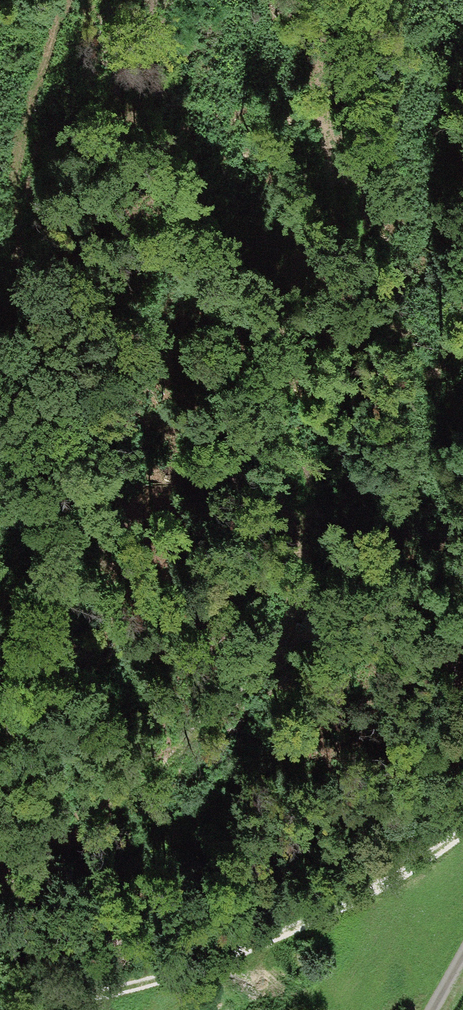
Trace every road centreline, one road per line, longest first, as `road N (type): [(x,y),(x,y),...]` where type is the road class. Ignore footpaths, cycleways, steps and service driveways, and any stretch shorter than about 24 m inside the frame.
road 1 (track): [(0,885),(157,771),(296,622),(299,546),(278,438),(278,391),(290,335),(336,222),(343,176),(318,112),(315,64)]
road 2 (track): [(14,1009),(333,912),(443,848),(462,826)]
road 3 (track): [(64,0),(21,136),(21,311)]
road 4 (track): [(378,889),(462,764)]

